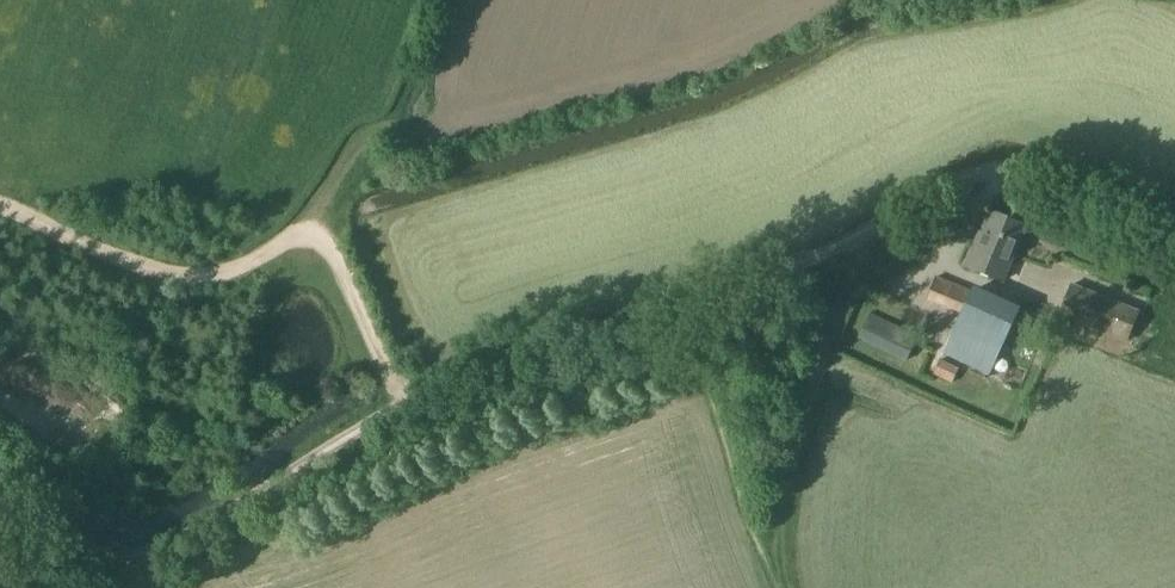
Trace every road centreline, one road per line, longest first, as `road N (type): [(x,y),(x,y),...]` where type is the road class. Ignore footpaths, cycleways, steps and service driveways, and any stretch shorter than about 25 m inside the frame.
road 1 (track): [(1174,228),(1020,168),(962,171),(879,224),(783,270),(450,384),(153,548),(0,574)]
road 2 (track): [(406,405),(326,237),(301,234),(208,279),(172,278),(0,204)]

